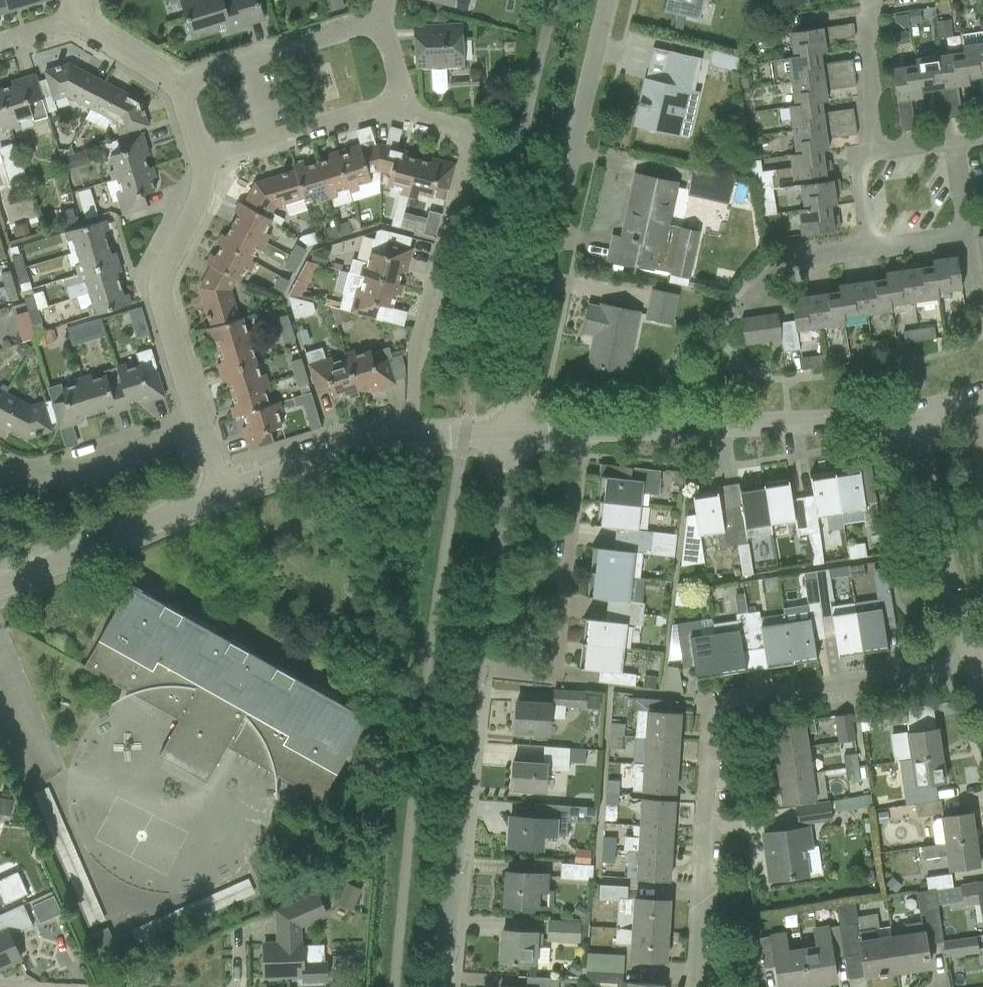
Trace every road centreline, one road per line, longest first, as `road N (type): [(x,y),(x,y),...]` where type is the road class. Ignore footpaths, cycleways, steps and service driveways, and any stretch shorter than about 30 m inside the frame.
road 1 (residential): [(692,986),(708,717),(718,703),(973,663)]
road 2 (residential): [(512,434),(607,0)]
road 3 (residential): [(412,439),(412,348),(469,137),(400,111)]
road 4 (unclassified): [(579,431),(912,412)]
road 5 (residential): [(473,665),(552,680),(579,431)]
road 6 (residential): [(441,986),(473,665)]
road 7 (residential): [(200,428),(160,280),(195,206),(201,159)]
road 8 (residential): [(0,587),(220,493)]
road 9 (residential): [(473,665),(512,434)]
road 10 (residential): [(965,639),(912,412)]
road 11 (residential): [(178,86),(379,21)]
road 12 (residential): [(200,428),(46,477),(0,470)]
road 13 (residential): [(201,159),(359,111),(400,111)]
road 14 (residential): [(220,493),(298,463),(412,439)]
road 15 (residential): [(903,0),(866,5),(862,23),(873,152)]
road 16 (residential): [(958,191),(965,233),(867,247)]

